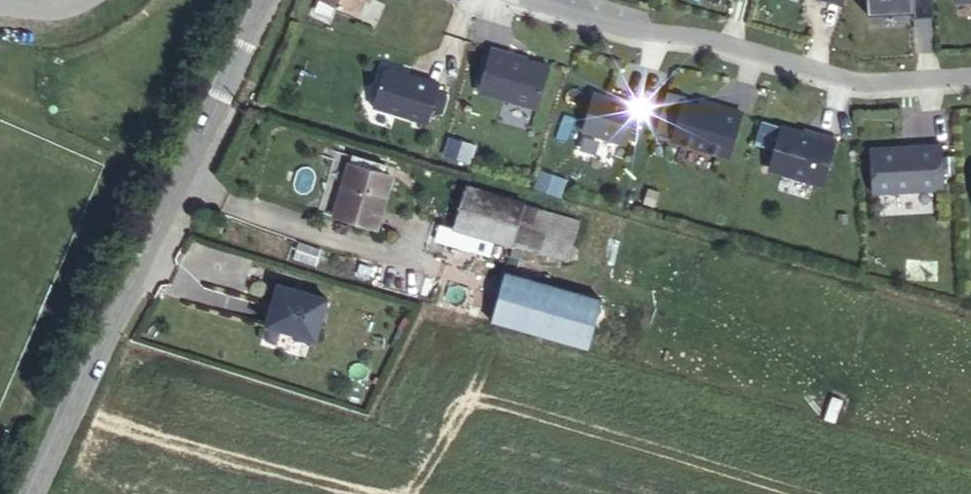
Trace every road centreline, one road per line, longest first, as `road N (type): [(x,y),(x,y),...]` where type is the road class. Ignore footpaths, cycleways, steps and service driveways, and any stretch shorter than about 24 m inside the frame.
road 1 (tertiary): [(29,493),(262,0)]
road 2 (residential): [(520,0),(637,35),(700,38),(864,84),(970,80)]

